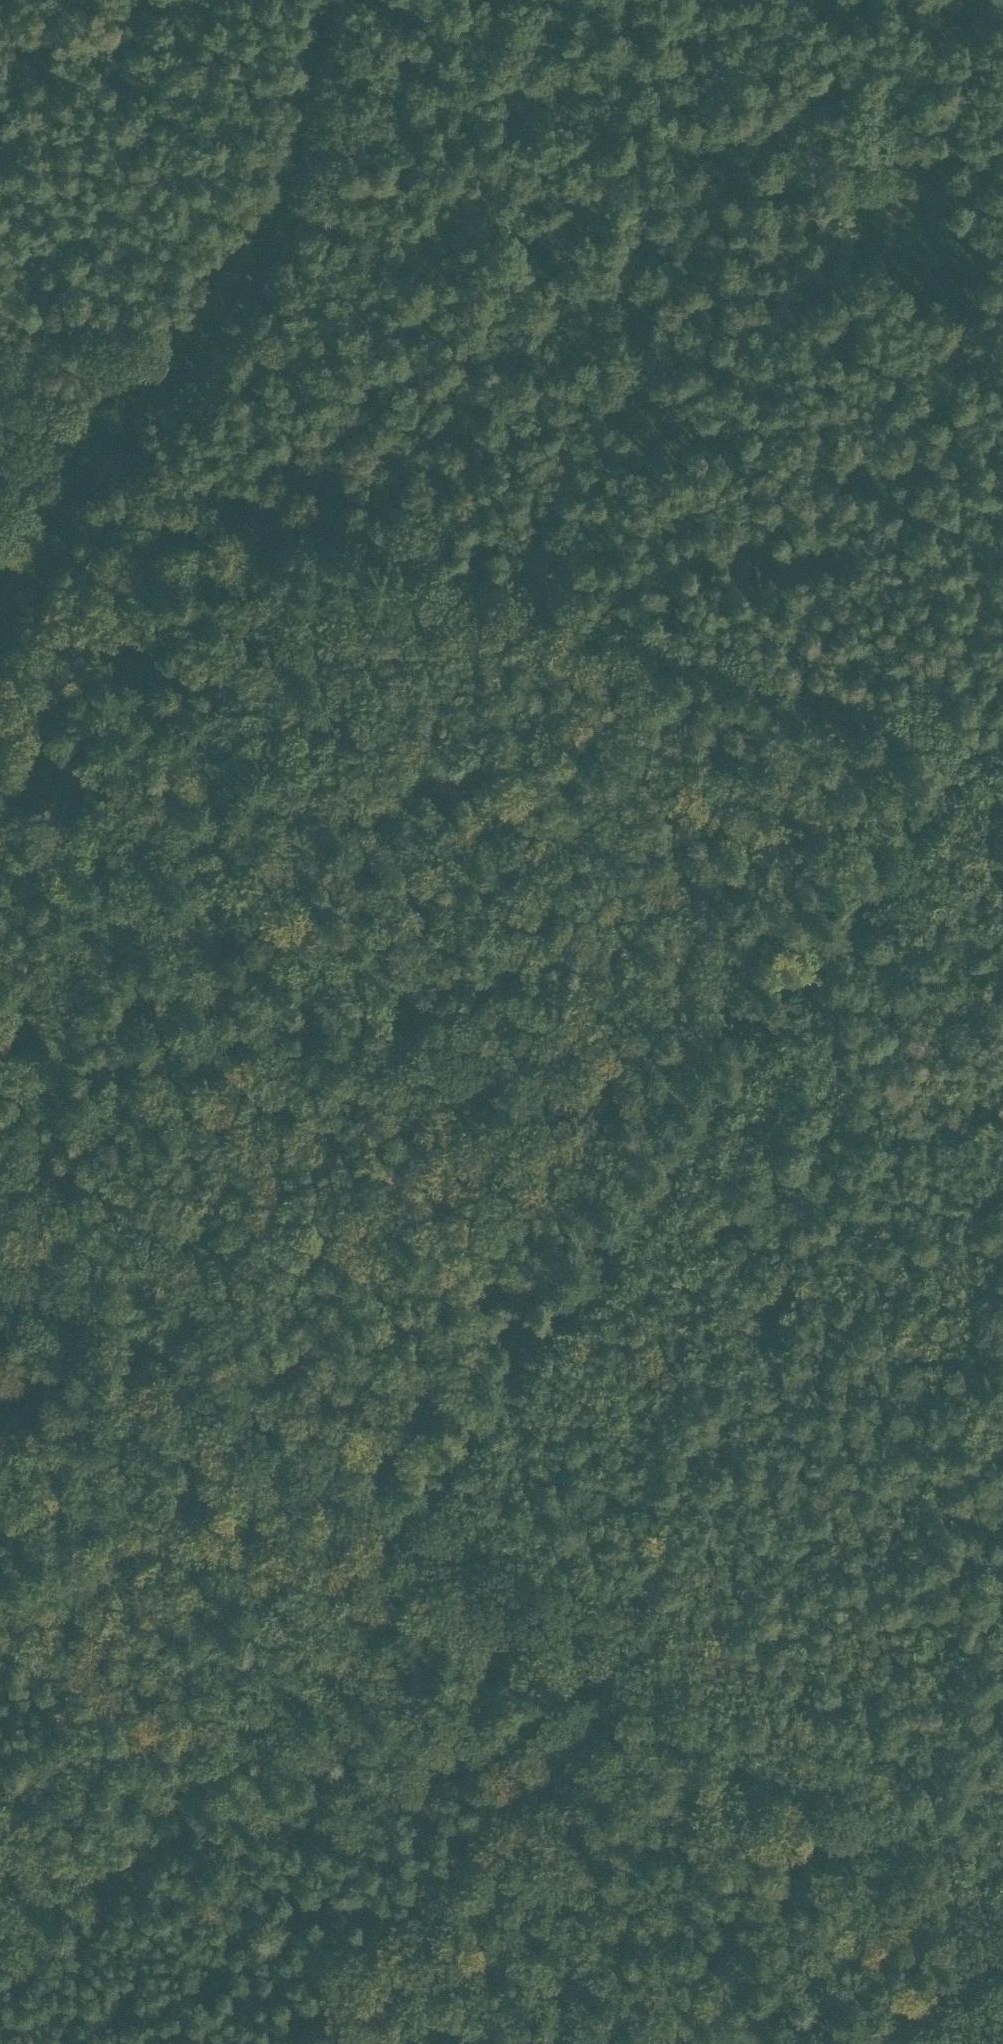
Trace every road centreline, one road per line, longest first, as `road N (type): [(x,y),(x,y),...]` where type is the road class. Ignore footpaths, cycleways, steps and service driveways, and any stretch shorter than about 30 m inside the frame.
road 1 (track): [(1002,1953),(0,1230)]
road 2 (track): [(409,1525),(832,935),(976,752)]
road 3 (track): [(976,752),(120,460)]
road 4 (track): [(0,613),(276,254),(351,0)]
road 5 (track): [(276,254),(466,0)]
road 6 (track): [(996,1948),(867,2043)]

